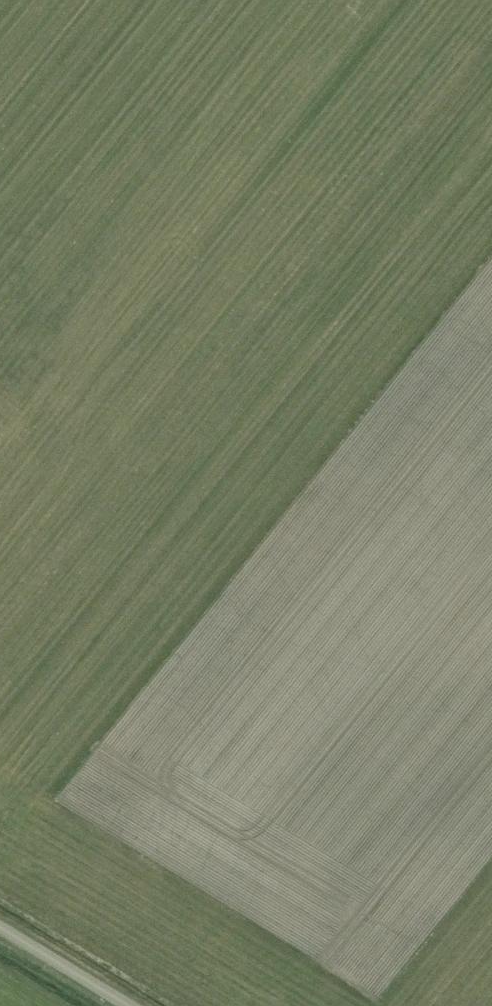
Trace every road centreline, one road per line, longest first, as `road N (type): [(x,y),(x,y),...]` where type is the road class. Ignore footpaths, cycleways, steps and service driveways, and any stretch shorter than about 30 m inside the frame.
road 1 (unclassified): [(132,1005),(0,926)]

